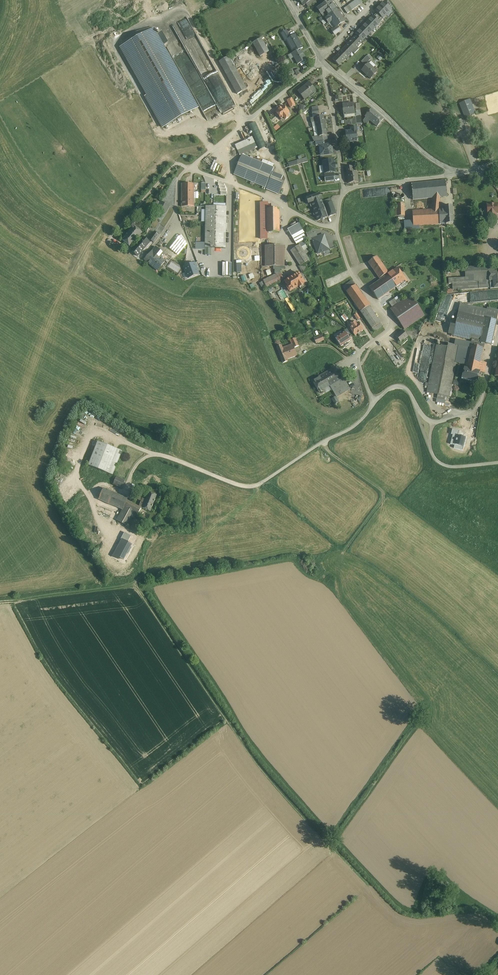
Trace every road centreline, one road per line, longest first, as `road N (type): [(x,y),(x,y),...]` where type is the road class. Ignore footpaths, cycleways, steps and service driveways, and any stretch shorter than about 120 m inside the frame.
road 1 (unclassified): [(337,227),(351,273),(389,323),(359,357),(373,404)]
road 2 (unclassified): [(324,64),(426,154),(458,173)]
road 3 (unclassified): [(322,62),(190,168)]
road 4 (unclassified): [(190,168),(337,227)]
road 5 (unclassified): [(266,481),(358,424),(373,404)]
road 6 (track): [(132,584),(0,601)]
road 7 (unclassified): [(324,64),(343,193)]

